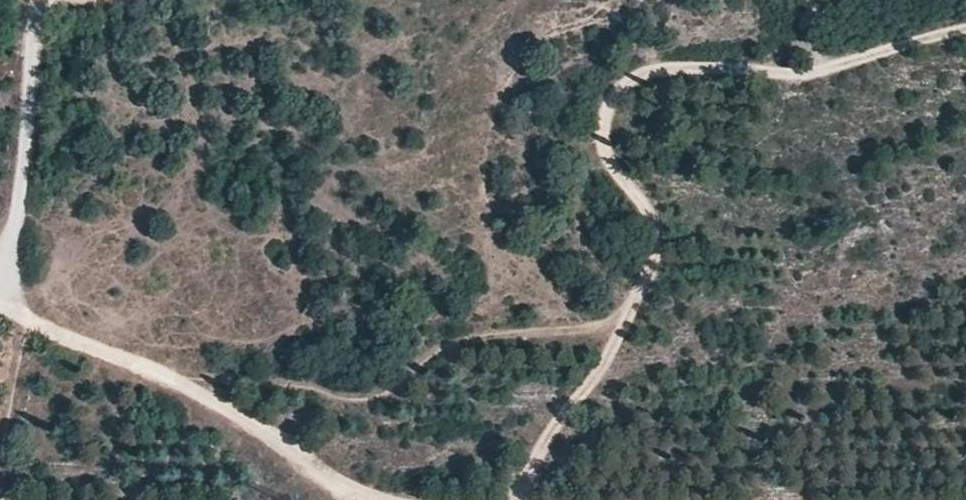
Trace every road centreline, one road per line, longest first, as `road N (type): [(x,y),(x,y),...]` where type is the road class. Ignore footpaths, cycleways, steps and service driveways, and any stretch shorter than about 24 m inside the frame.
road 1 (track): [(516,499),(536,452),(623,328),(661,245),(647,206),(609,168),(604,103),(645,72),(683,63),(809,77),(965,29)]
road 2 (unclassified): [(359,499),(174,379),(0,307)]
road 3 (track): [(0,295),(21,195),(36,0)]

